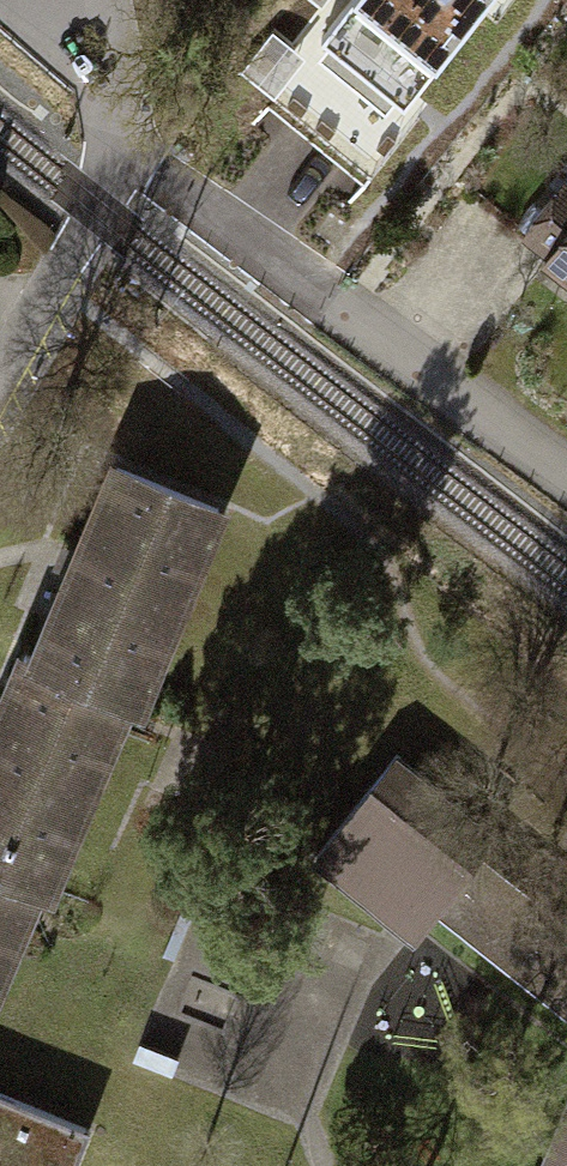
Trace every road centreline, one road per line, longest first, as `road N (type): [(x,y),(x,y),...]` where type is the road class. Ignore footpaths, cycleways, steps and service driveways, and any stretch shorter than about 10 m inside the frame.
road 1 (residential): [(308,285),(566,476)]
road 2 (residential): [(0,387),(95,209),(110,130)]
road 3 (residential): [(110,130),(278,261)]

